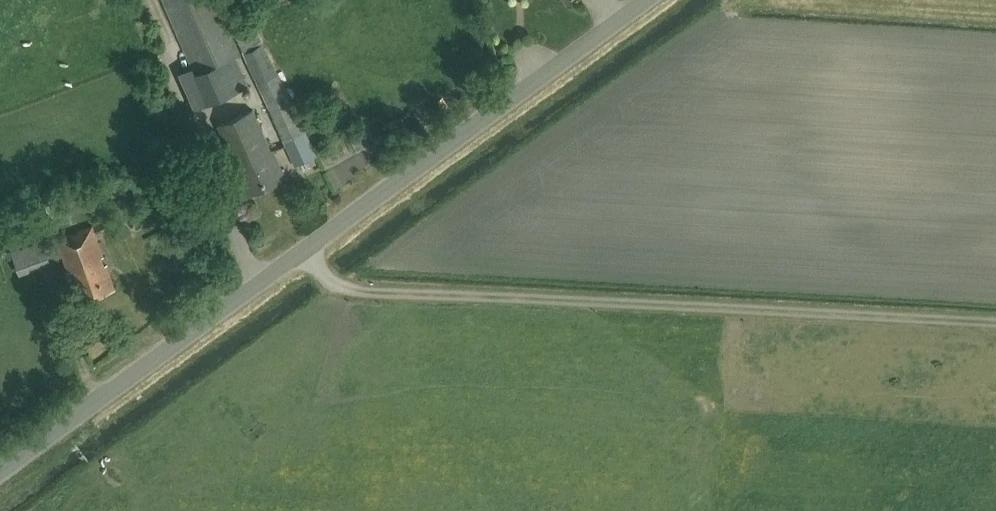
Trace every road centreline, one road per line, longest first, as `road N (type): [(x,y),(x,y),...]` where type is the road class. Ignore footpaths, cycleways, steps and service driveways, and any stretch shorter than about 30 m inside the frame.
road 1 (unclassified): [(0,471),(643,0)]
road 2 (track): [(303,249),(348,288),(389,293),(995,323)]

